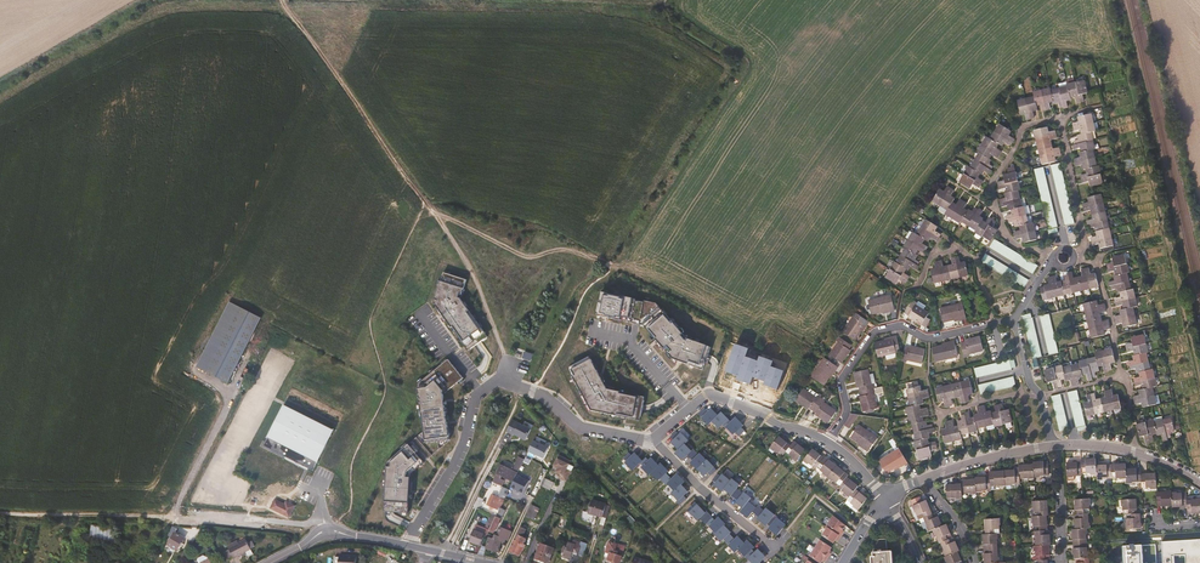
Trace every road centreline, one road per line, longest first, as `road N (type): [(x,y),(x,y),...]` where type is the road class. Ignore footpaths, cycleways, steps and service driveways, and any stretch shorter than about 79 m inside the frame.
road 1 (residential): [(827,442),(707,394),(644,439),(577,425),(547,399),(497,380),(476,398),(454,463),(407,546)]
road 2 (track): [(282,0),(454,243),(509,366)]
road 3 (residential): [(1015,320),(929,340),(902,326),(878,332),(843,377),(846,412),(827,442)]
road 4 (track): [(267,521),(0,513)]
road 5 (residential): [(886,501),(939,472),(1053,446)]
road 6 (track): [(197,375),(226,388),(229,403),(171,518)]
road 7 (residential): [(1053,446),(1134,451),(1199,482)]
road 8 (residential): [(1053,446),(1015,320)]

